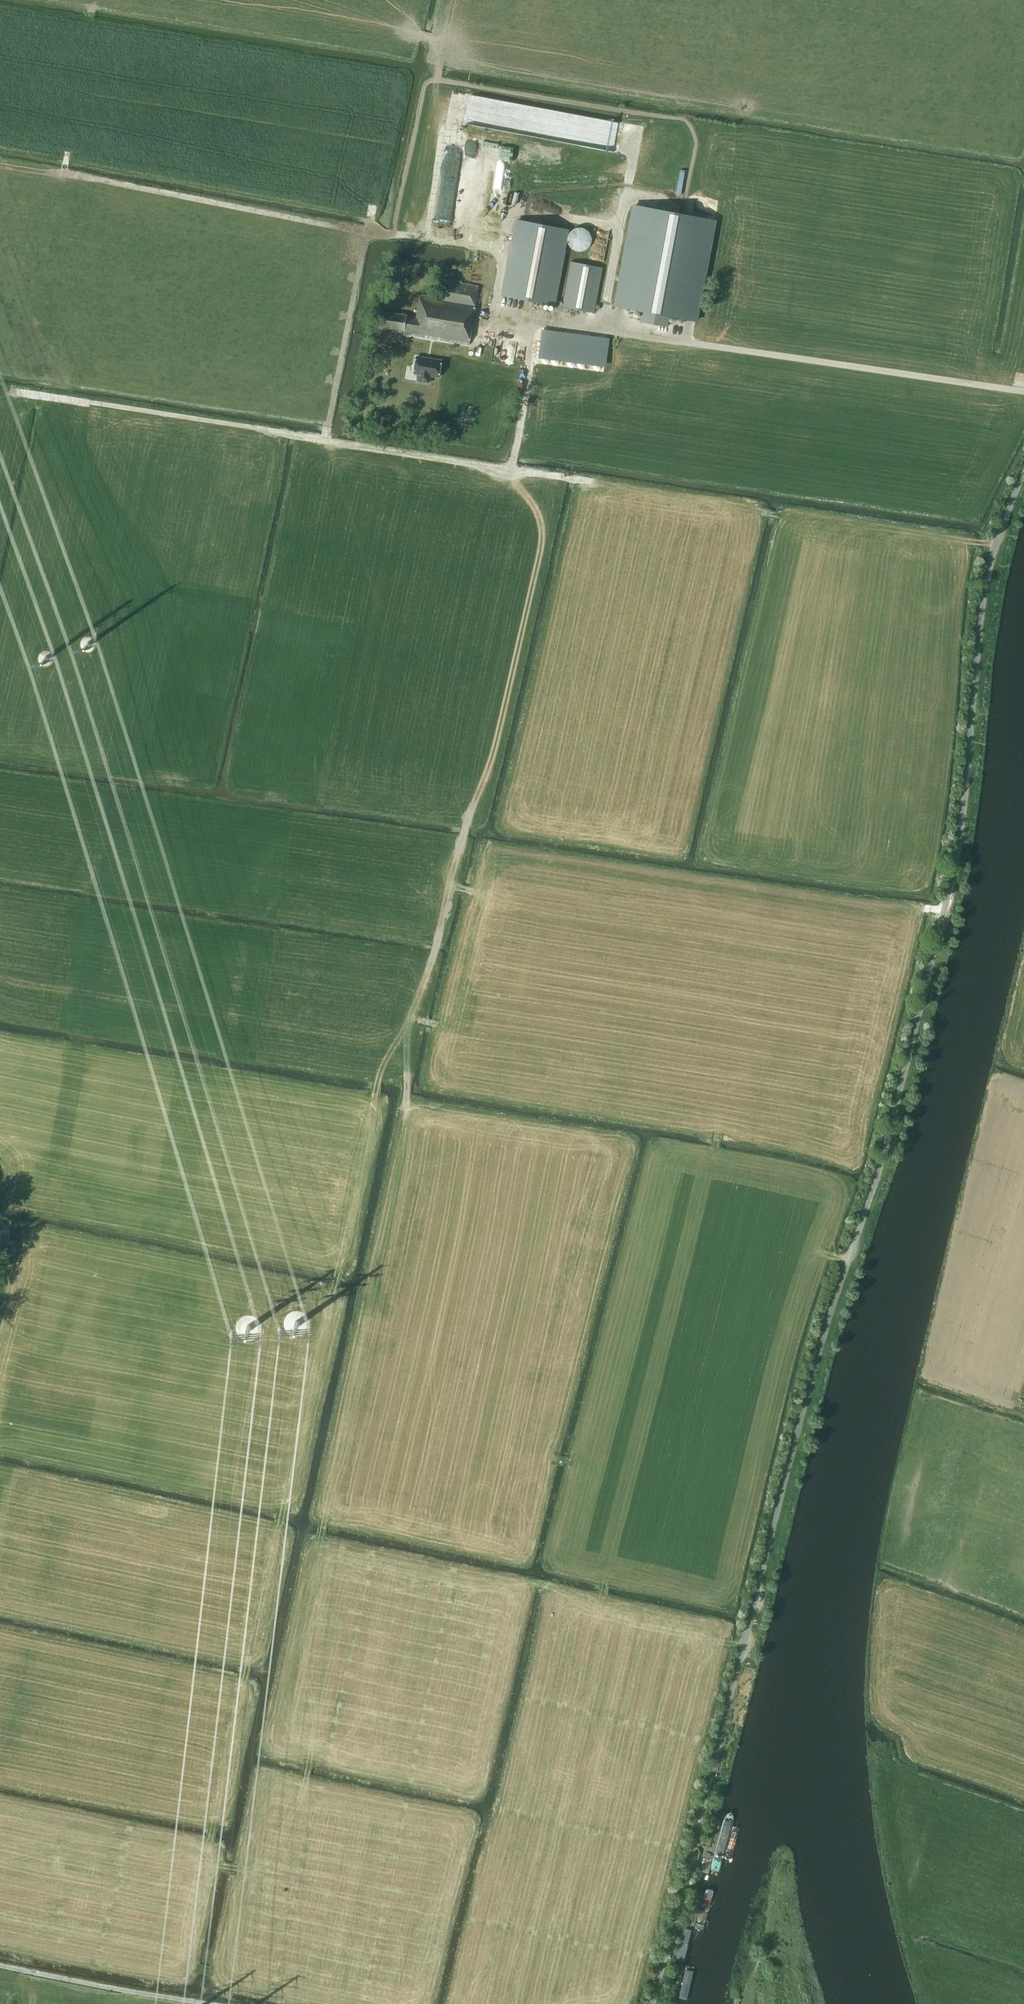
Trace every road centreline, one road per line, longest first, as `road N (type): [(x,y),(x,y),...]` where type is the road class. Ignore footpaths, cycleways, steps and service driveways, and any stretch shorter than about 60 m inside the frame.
road 1 (unclassified): [(652,2003),(812,1367),(884,1153),(931,962),(963,811),(979,615),(1023,471)]

